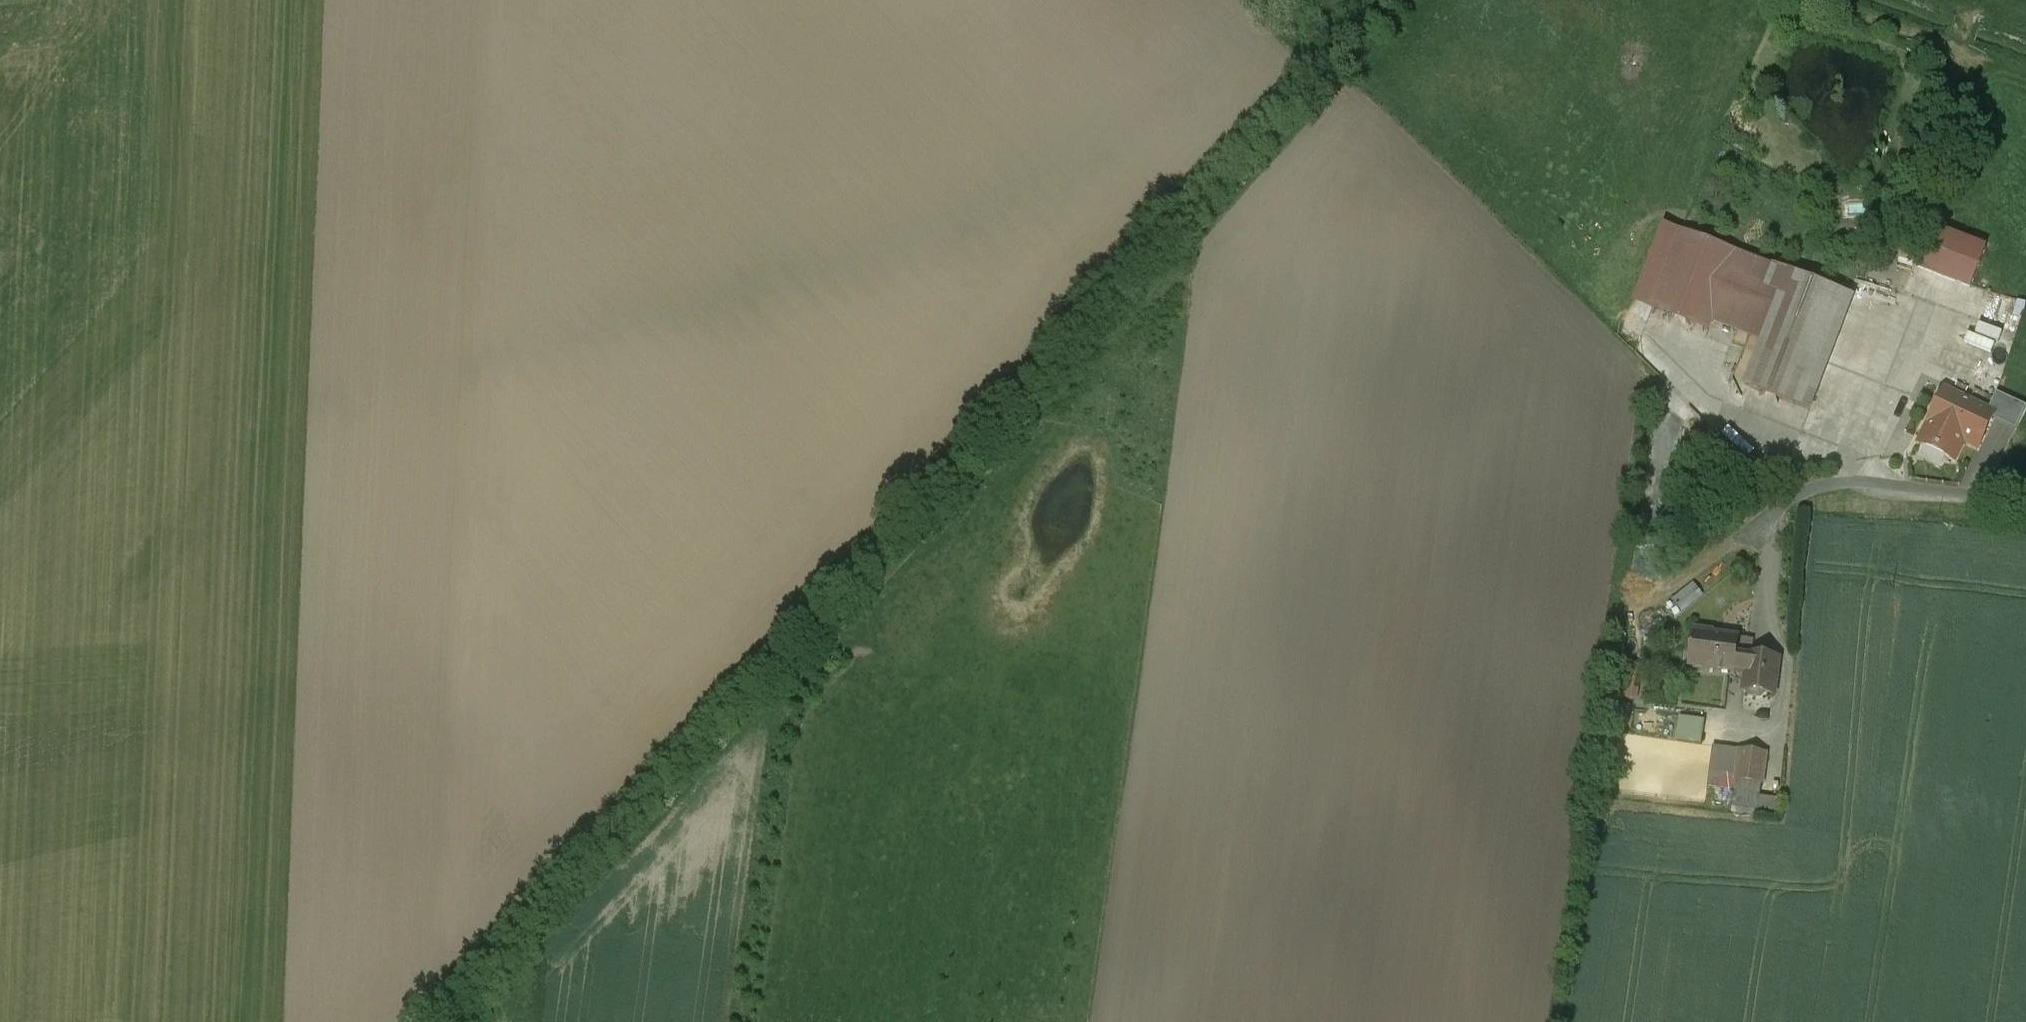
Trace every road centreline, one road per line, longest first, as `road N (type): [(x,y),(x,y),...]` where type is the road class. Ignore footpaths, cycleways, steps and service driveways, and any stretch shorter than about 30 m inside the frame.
road 1 (unclassified): [(2025,504),(1854,482),(1807,492),(1665,594)]

